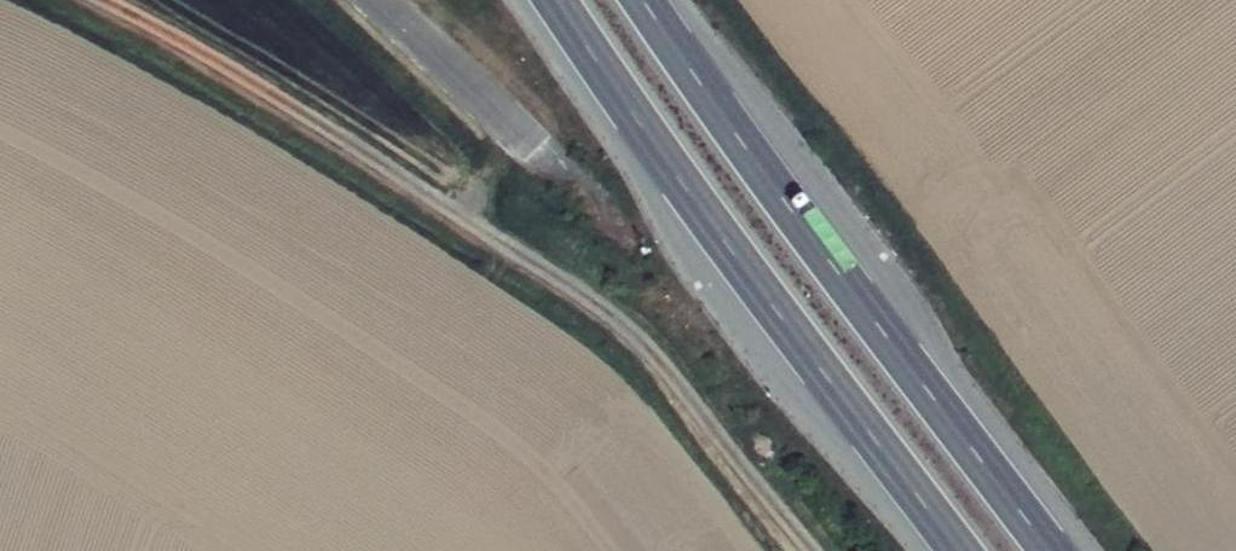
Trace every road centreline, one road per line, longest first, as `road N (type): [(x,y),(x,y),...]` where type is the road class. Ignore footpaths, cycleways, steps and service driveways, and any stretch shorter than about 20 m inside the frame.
road 1 (track): [(806,550),(627,331),(169,37),(90,0)]
road 2 (trunk): [(1048,550),(641,0)]
road 3 (trunk): [(558,0),(685,187),(961,550)]

